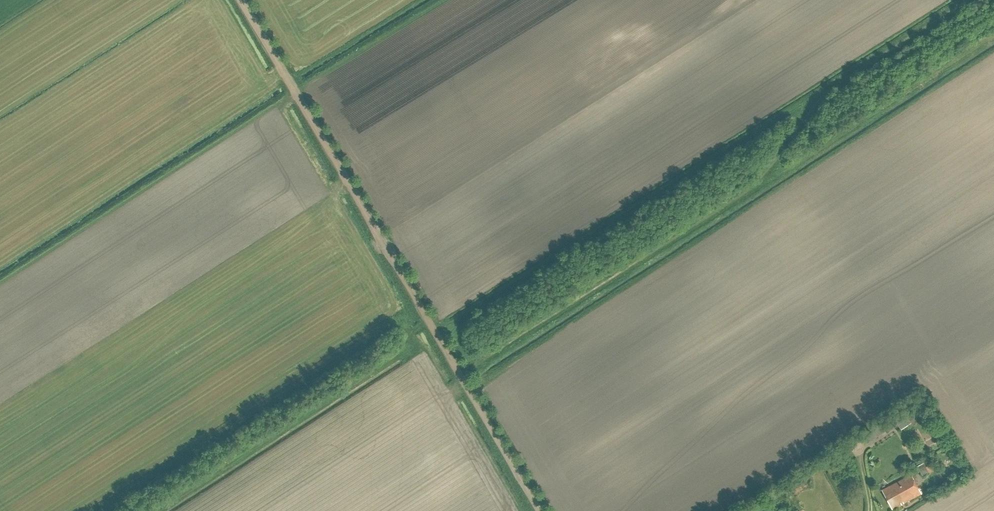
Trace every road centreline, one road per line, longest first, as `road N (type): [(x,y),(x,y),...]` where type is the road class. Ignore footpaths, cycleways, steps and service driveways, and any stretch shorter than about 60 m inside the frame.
road 1 (track): [(241,0),(460,373)]
road 2 (track): [(460,373),(540,510)]

